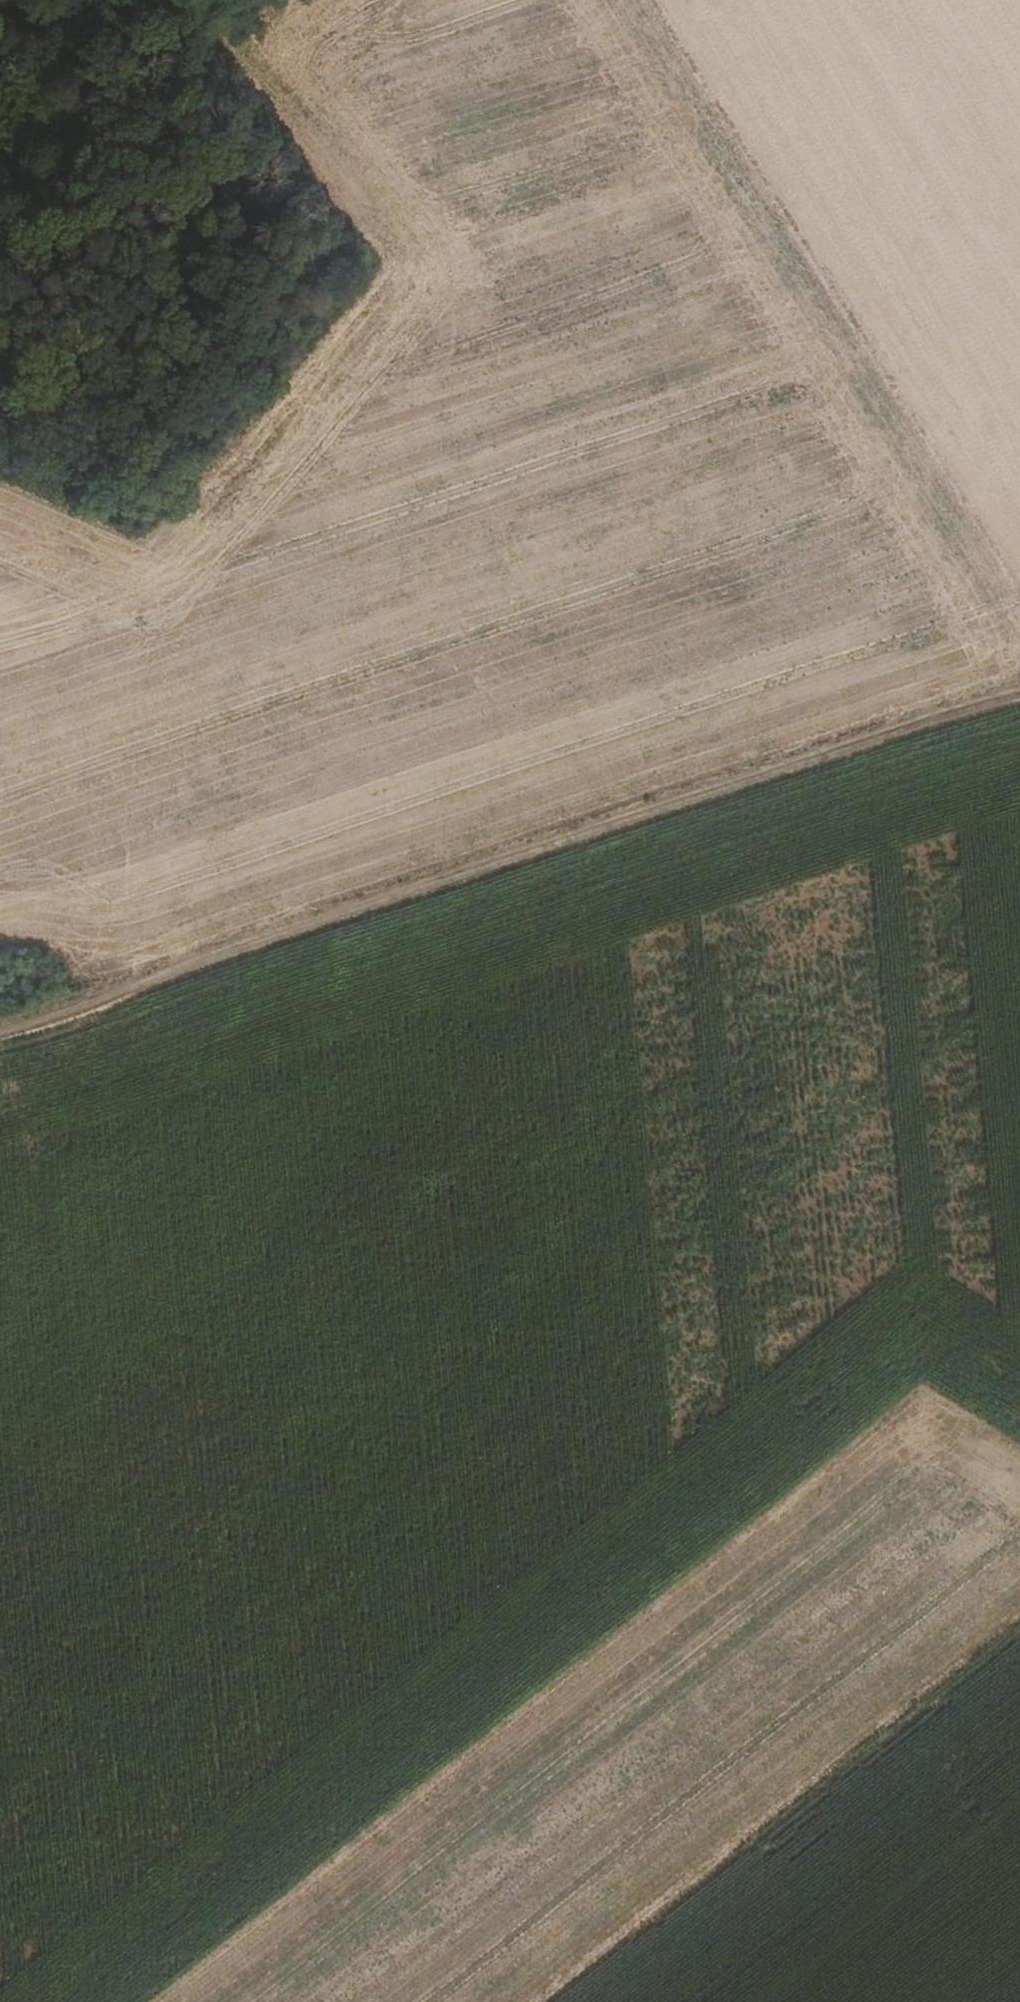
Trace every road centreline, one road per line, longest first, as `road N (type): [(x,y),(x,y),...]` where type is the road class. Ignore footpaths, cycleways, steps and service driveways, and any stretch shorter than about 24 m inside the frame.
road 1 (track): [(0,1025),(1019,697)]

